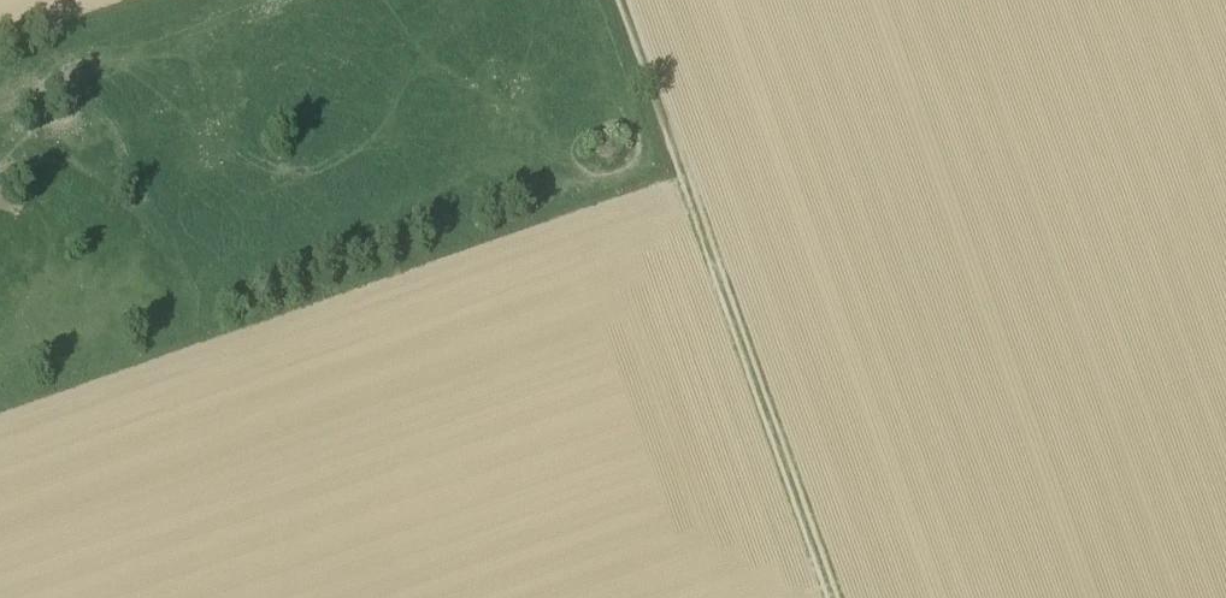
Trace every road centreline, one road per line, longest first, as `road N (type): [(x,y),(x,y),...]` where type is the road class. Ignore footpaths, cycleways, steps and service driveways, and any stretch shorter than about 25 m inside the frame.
road 1 (track): [(614,0),(830,597)]

